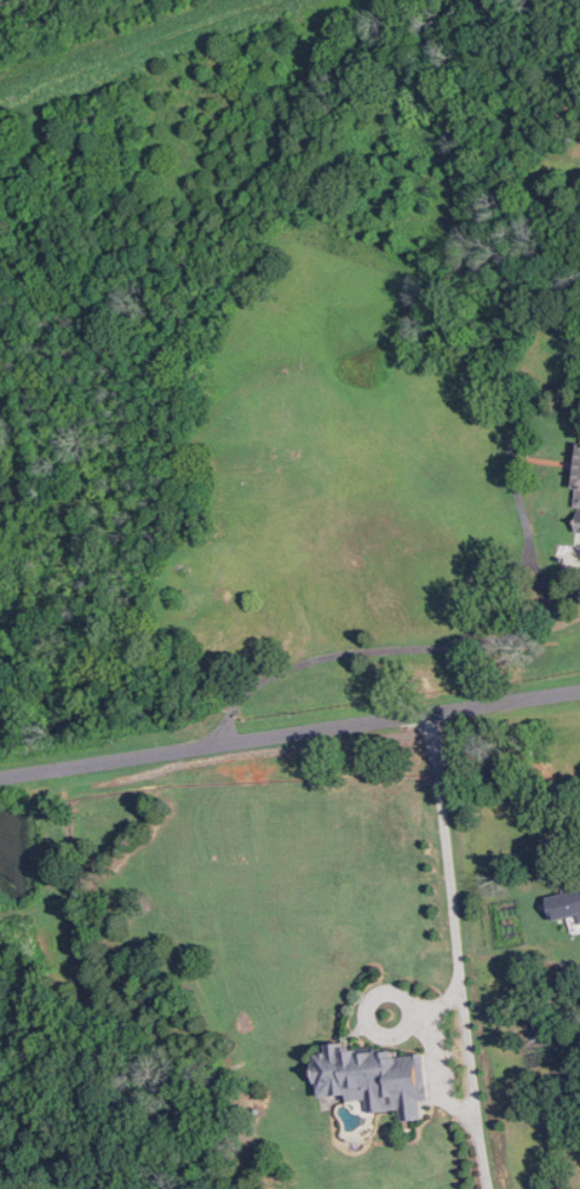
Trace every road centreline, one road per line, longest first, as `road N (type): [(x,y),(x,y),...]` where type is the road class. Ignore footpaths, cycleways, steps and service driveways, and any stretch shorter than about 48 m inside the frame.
road 1 (residential): [(0,776),(579,688)]

